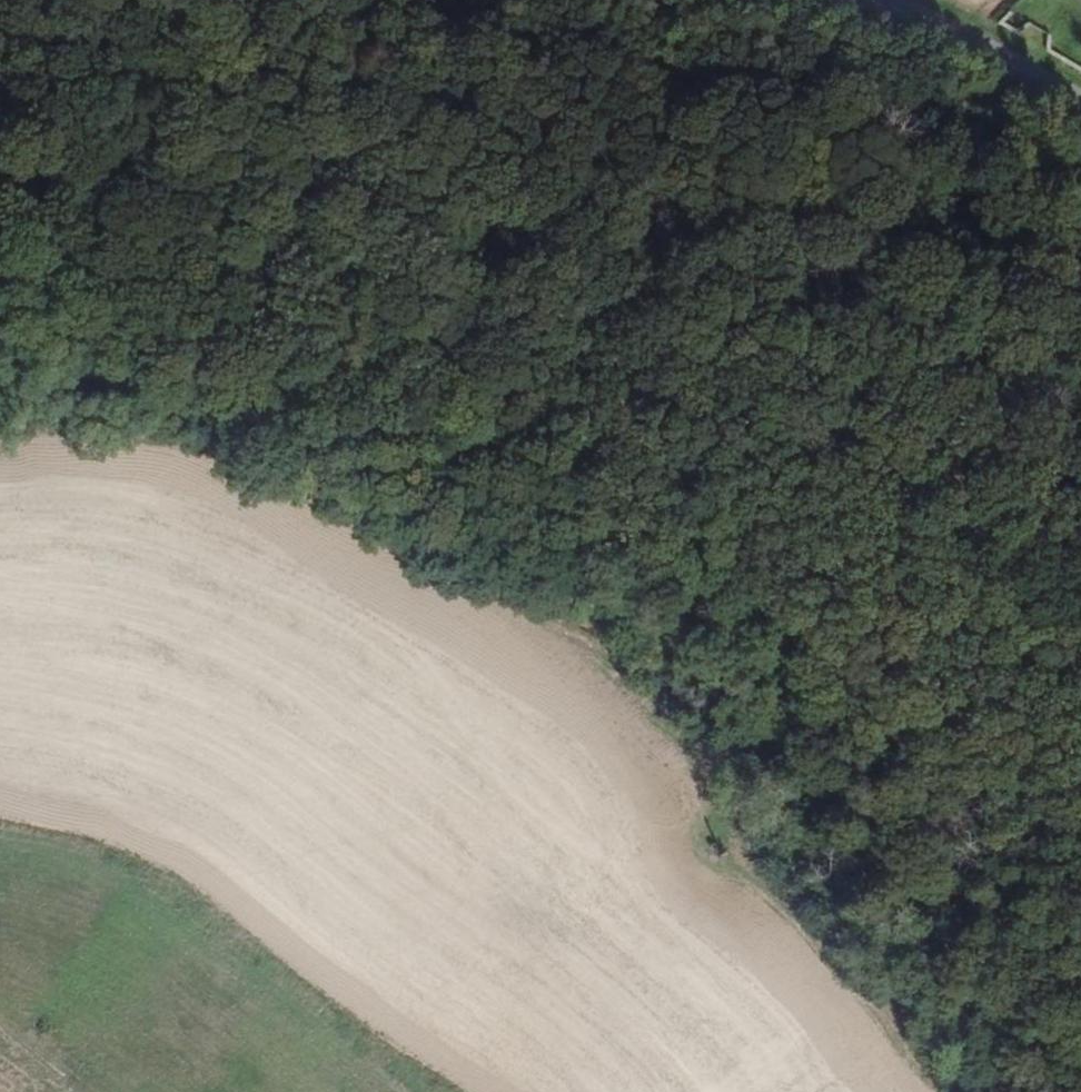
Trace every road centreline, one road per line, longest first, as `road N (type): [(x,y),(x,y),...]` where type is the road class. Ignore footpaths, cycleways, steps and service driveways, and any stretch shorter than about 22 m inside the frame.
road 1 (unclassified): [(1080,100),(871,0)]

